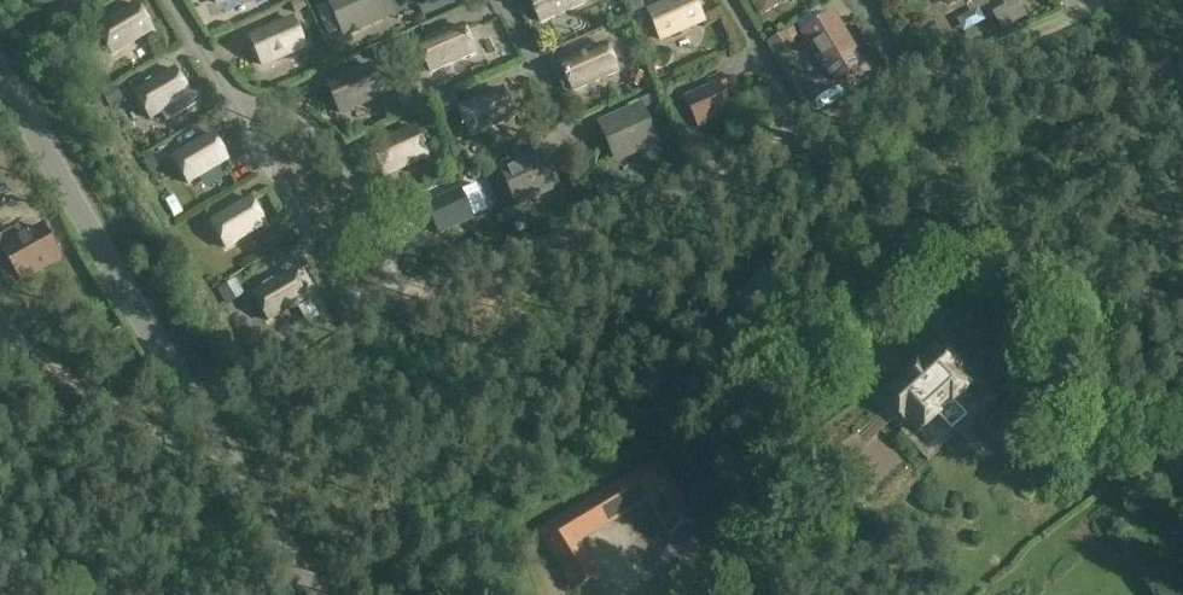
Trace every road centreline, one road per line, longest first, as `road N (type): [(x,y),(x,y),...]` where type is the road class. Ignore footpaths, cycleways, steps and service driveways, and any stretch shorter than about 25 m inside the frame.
road 1 (unclassified): [(318,594),(0,73)]
road 2 (track): [(248,479),(6,337)]

